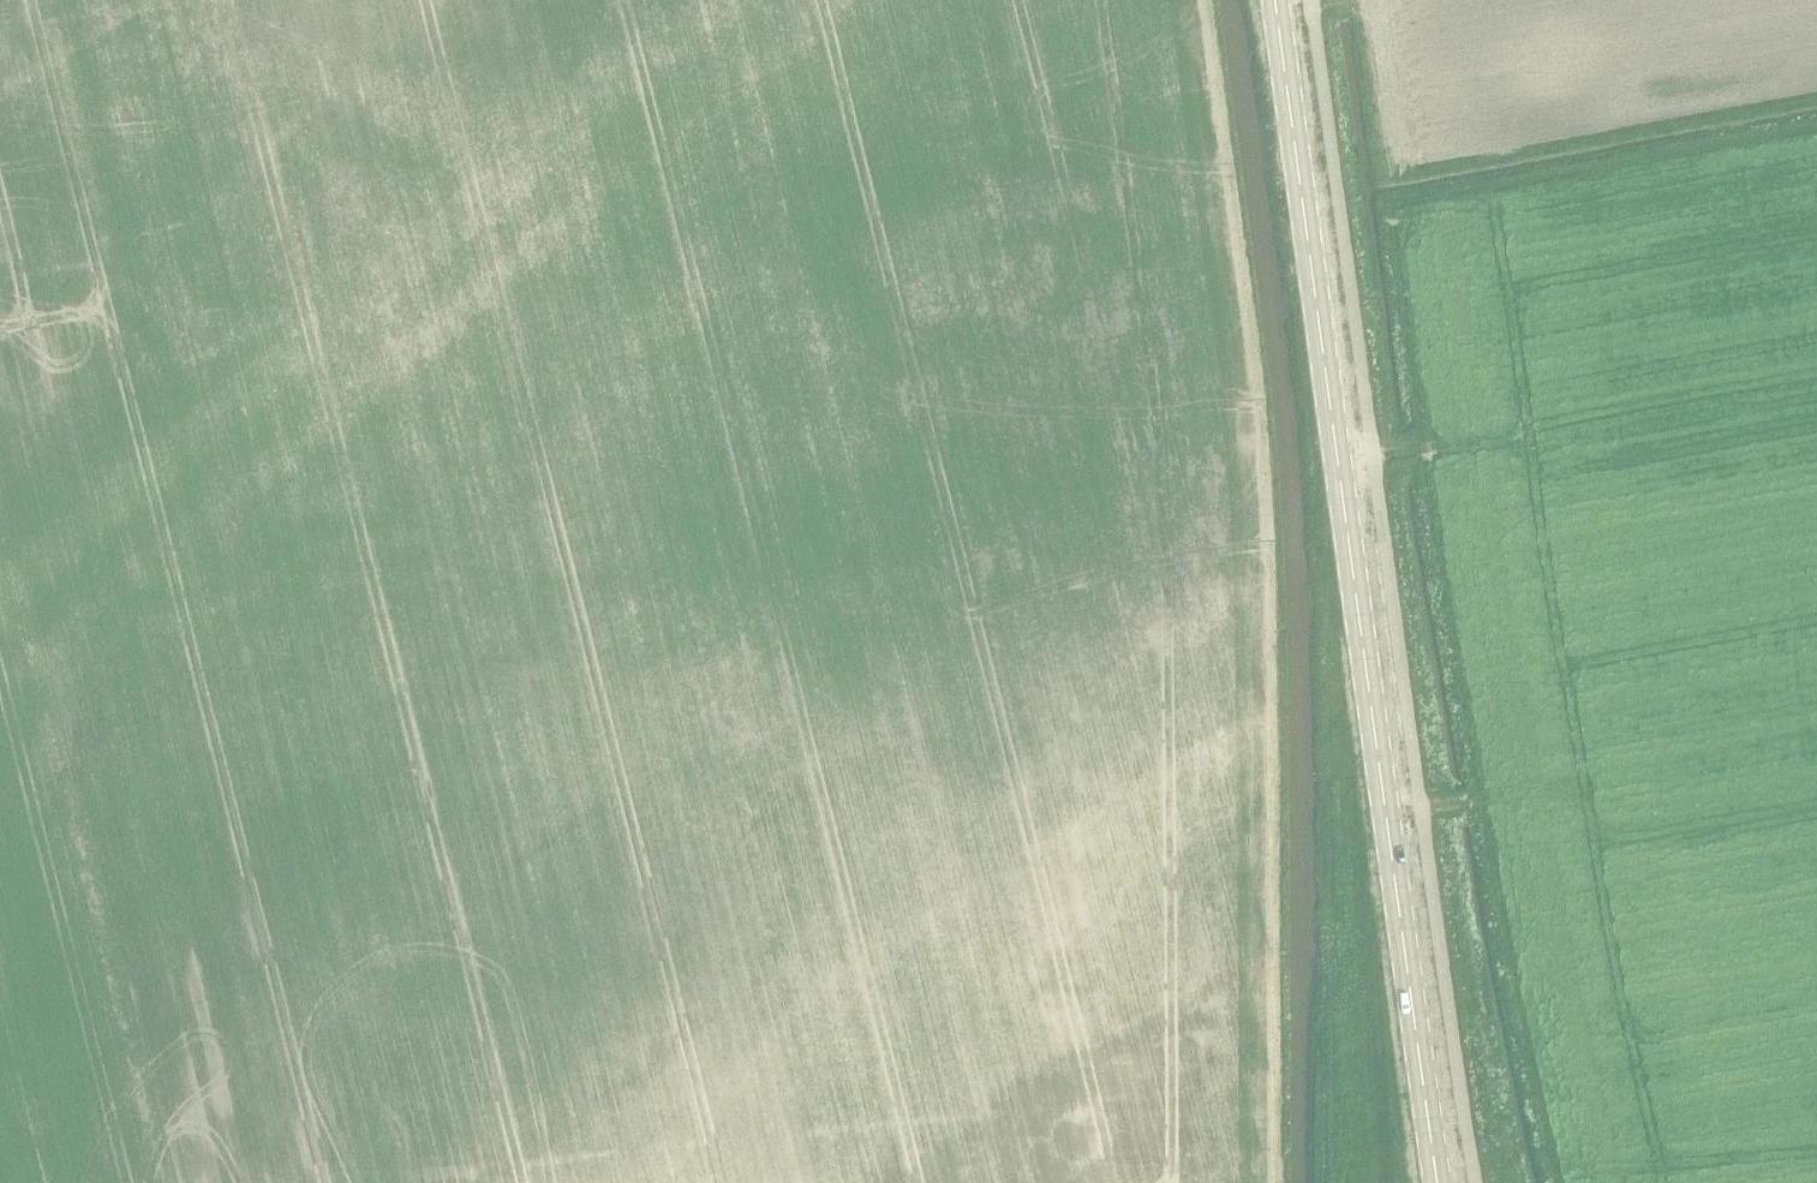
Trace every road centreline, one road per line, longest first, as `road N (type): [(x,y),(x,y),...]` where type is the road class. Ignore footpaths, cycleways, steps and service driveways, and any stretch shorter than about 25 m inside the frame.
road 1 (secondary): [(1441,1182),(1416,953),(1282,0)]

